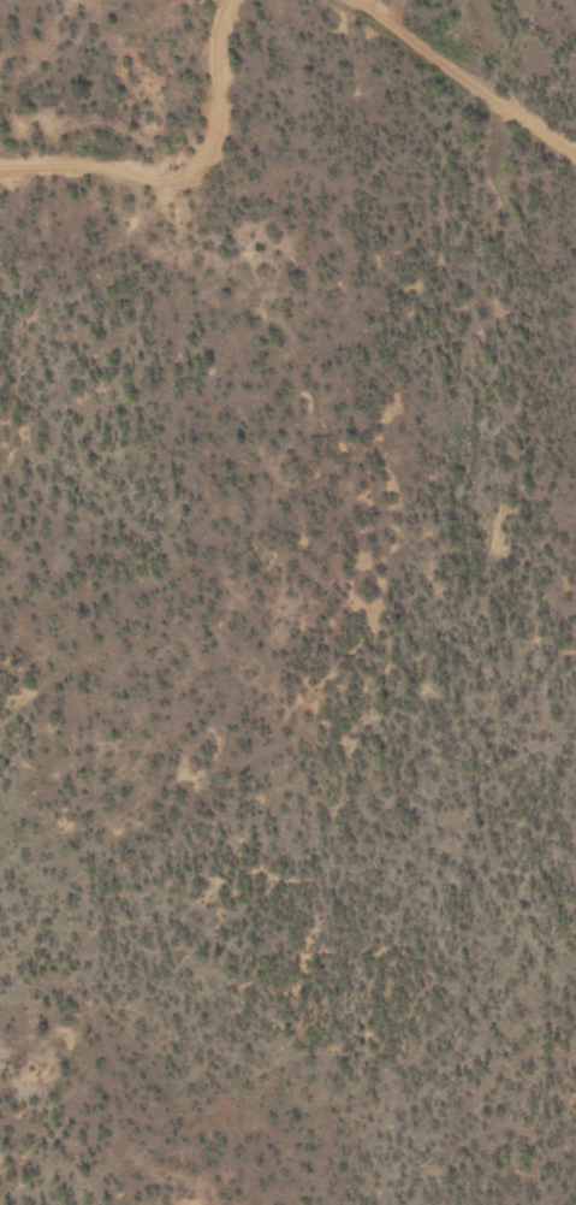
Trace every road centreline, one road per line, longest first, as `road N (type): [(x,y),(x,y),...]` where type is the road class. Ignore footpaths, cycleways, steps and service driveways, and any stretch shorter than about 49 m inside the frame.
road 1 (residential): [(224,0),(216,116),(201,167),(158,181),(83,159),(0,171)]
road 2 (residential): [(575,148),(350,0)]

